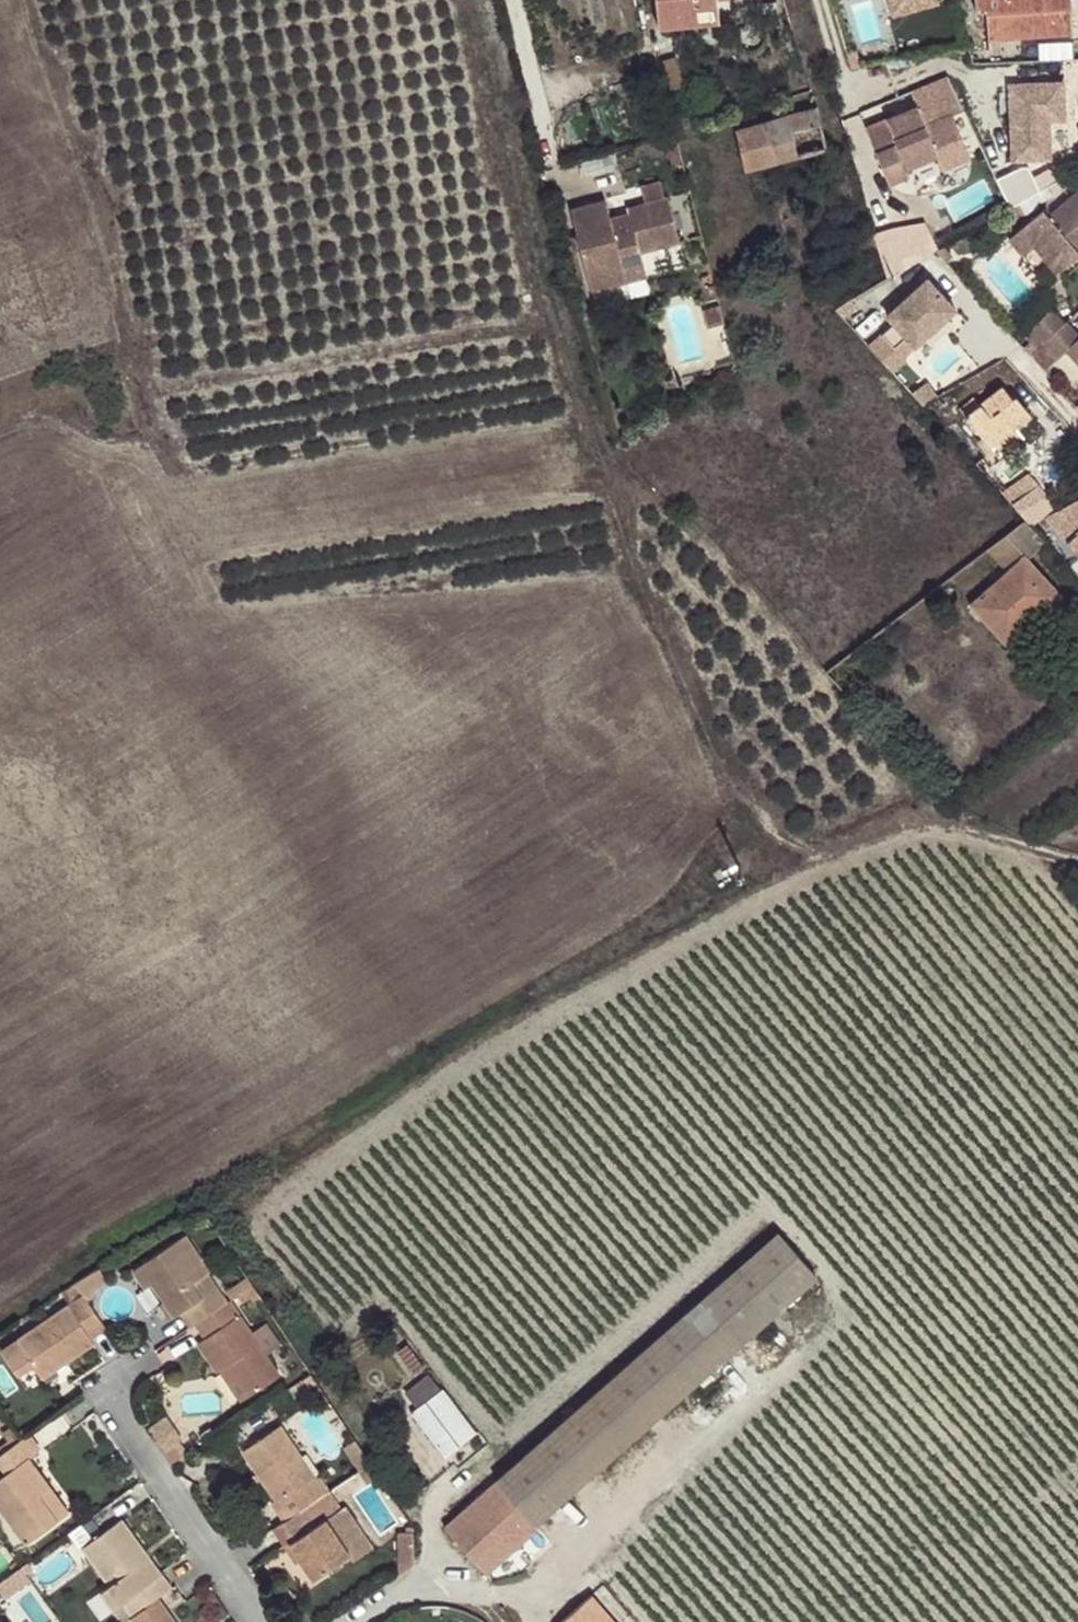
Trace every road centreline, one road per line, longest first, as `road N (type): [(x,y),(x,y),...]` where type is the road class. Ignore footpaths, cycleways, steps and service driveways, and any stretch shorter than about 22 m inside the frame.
road 1 (track): [(1077,859),(942,821),(822,851),(792,843),(753,853),(0,1292)]
road 2 (residential): [(105,1385),(257,1621)]
road 3 (residential): [(818,0),(852,116)]

